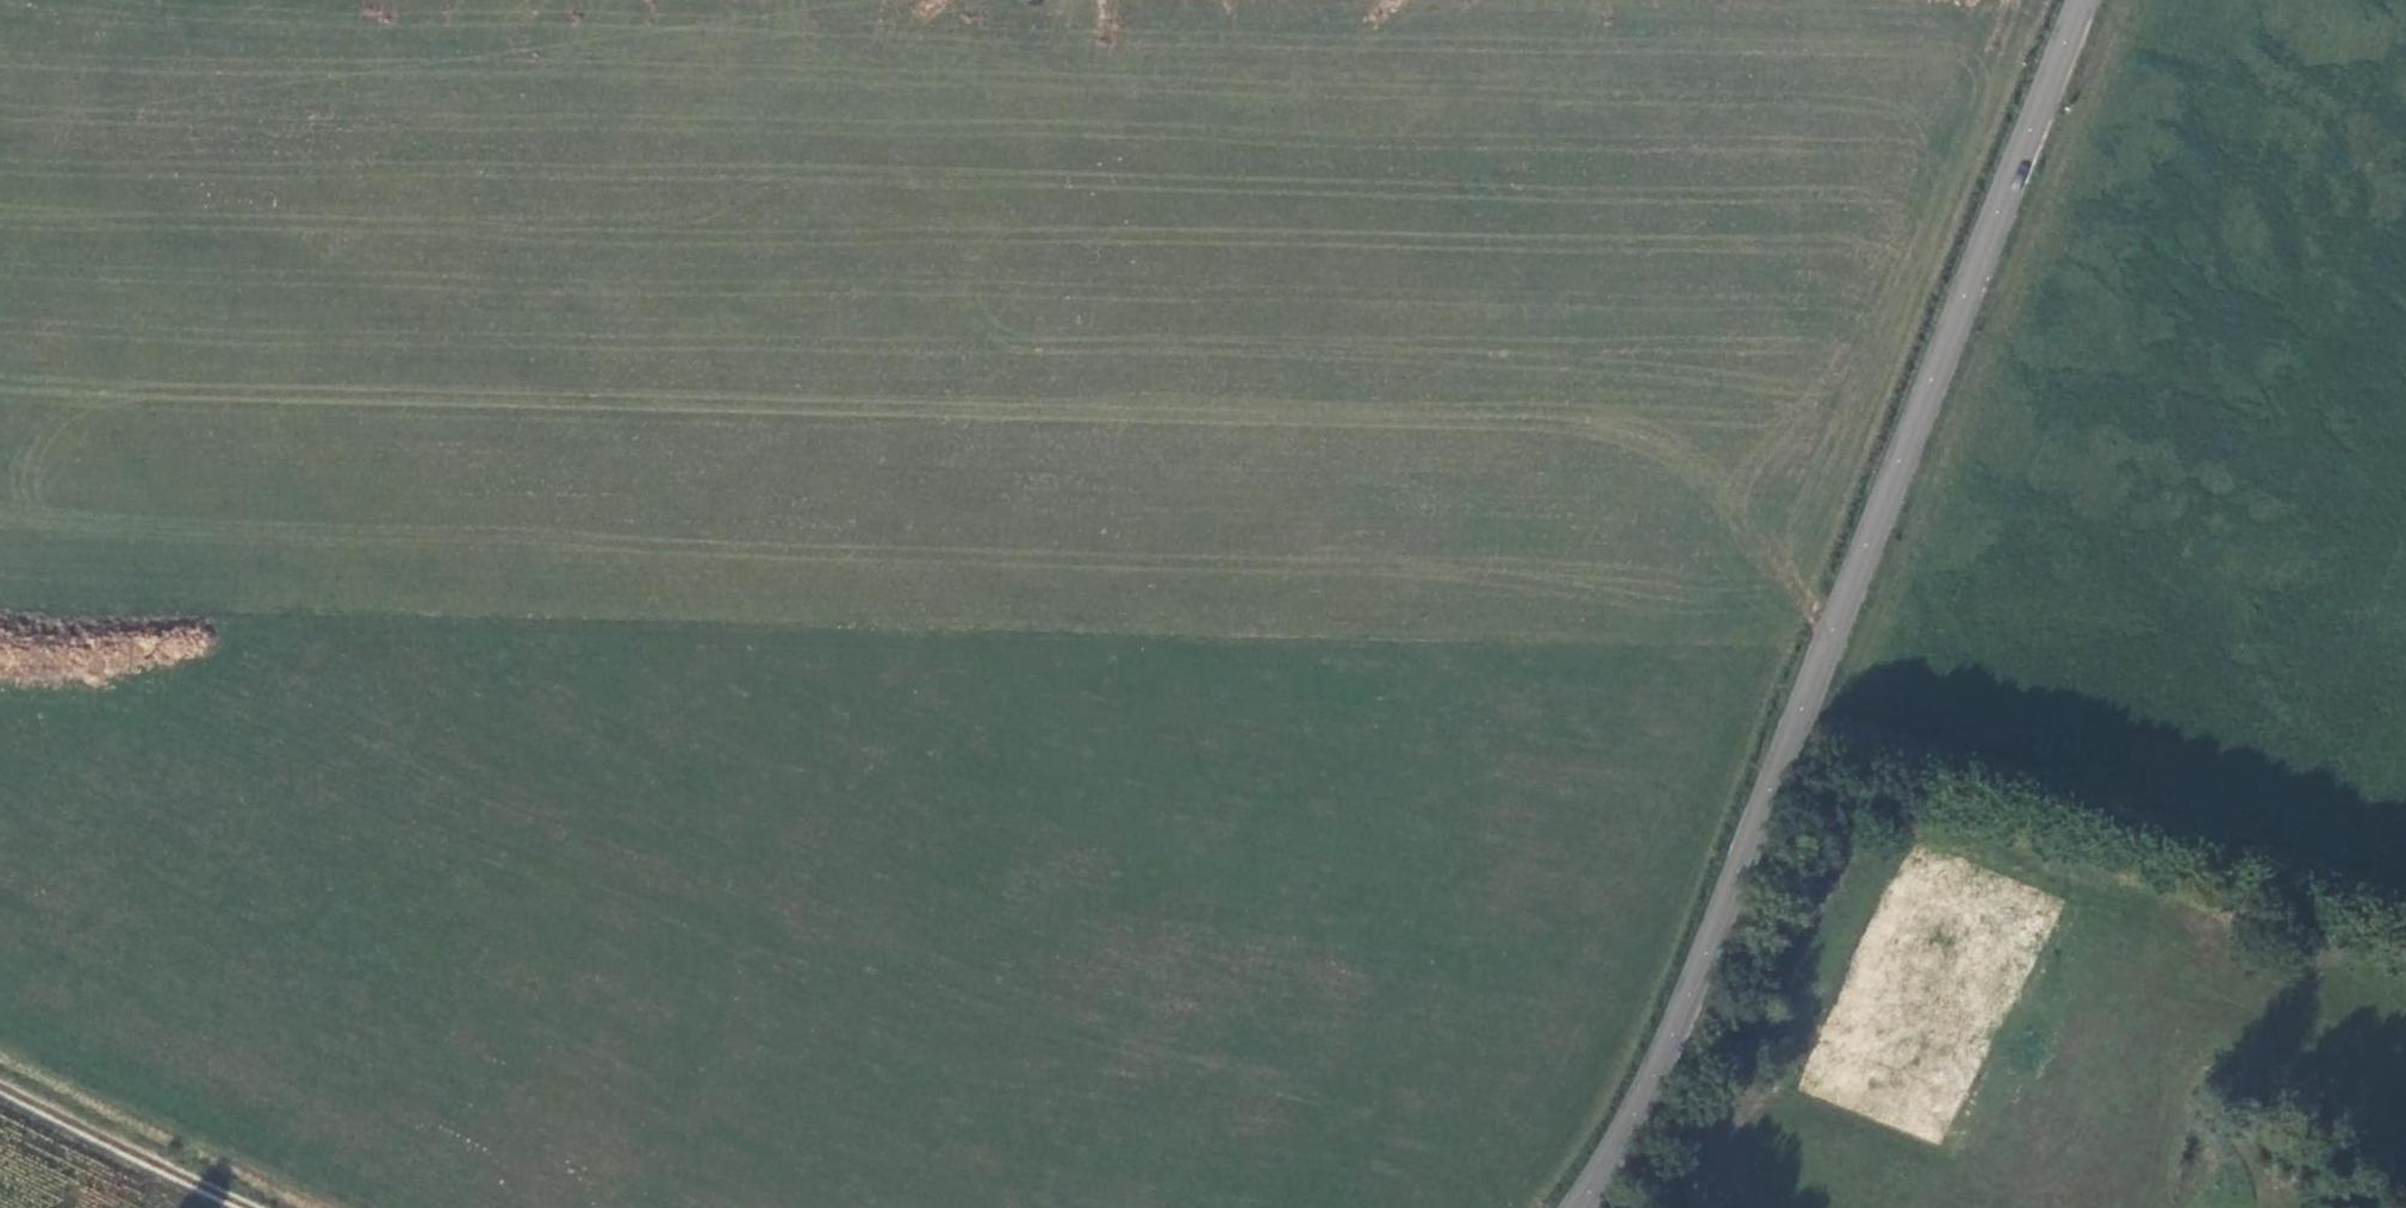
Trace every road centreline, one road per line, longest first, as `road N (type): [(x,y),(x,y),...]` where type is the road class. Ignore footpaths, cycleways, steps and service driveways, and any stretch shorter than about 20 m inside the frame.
road 1 (secondary): [(2075,0),(1758,829),(1653,1075),(1570,1207)]
road 2 (track): [(256,1207),(0,1082)]

